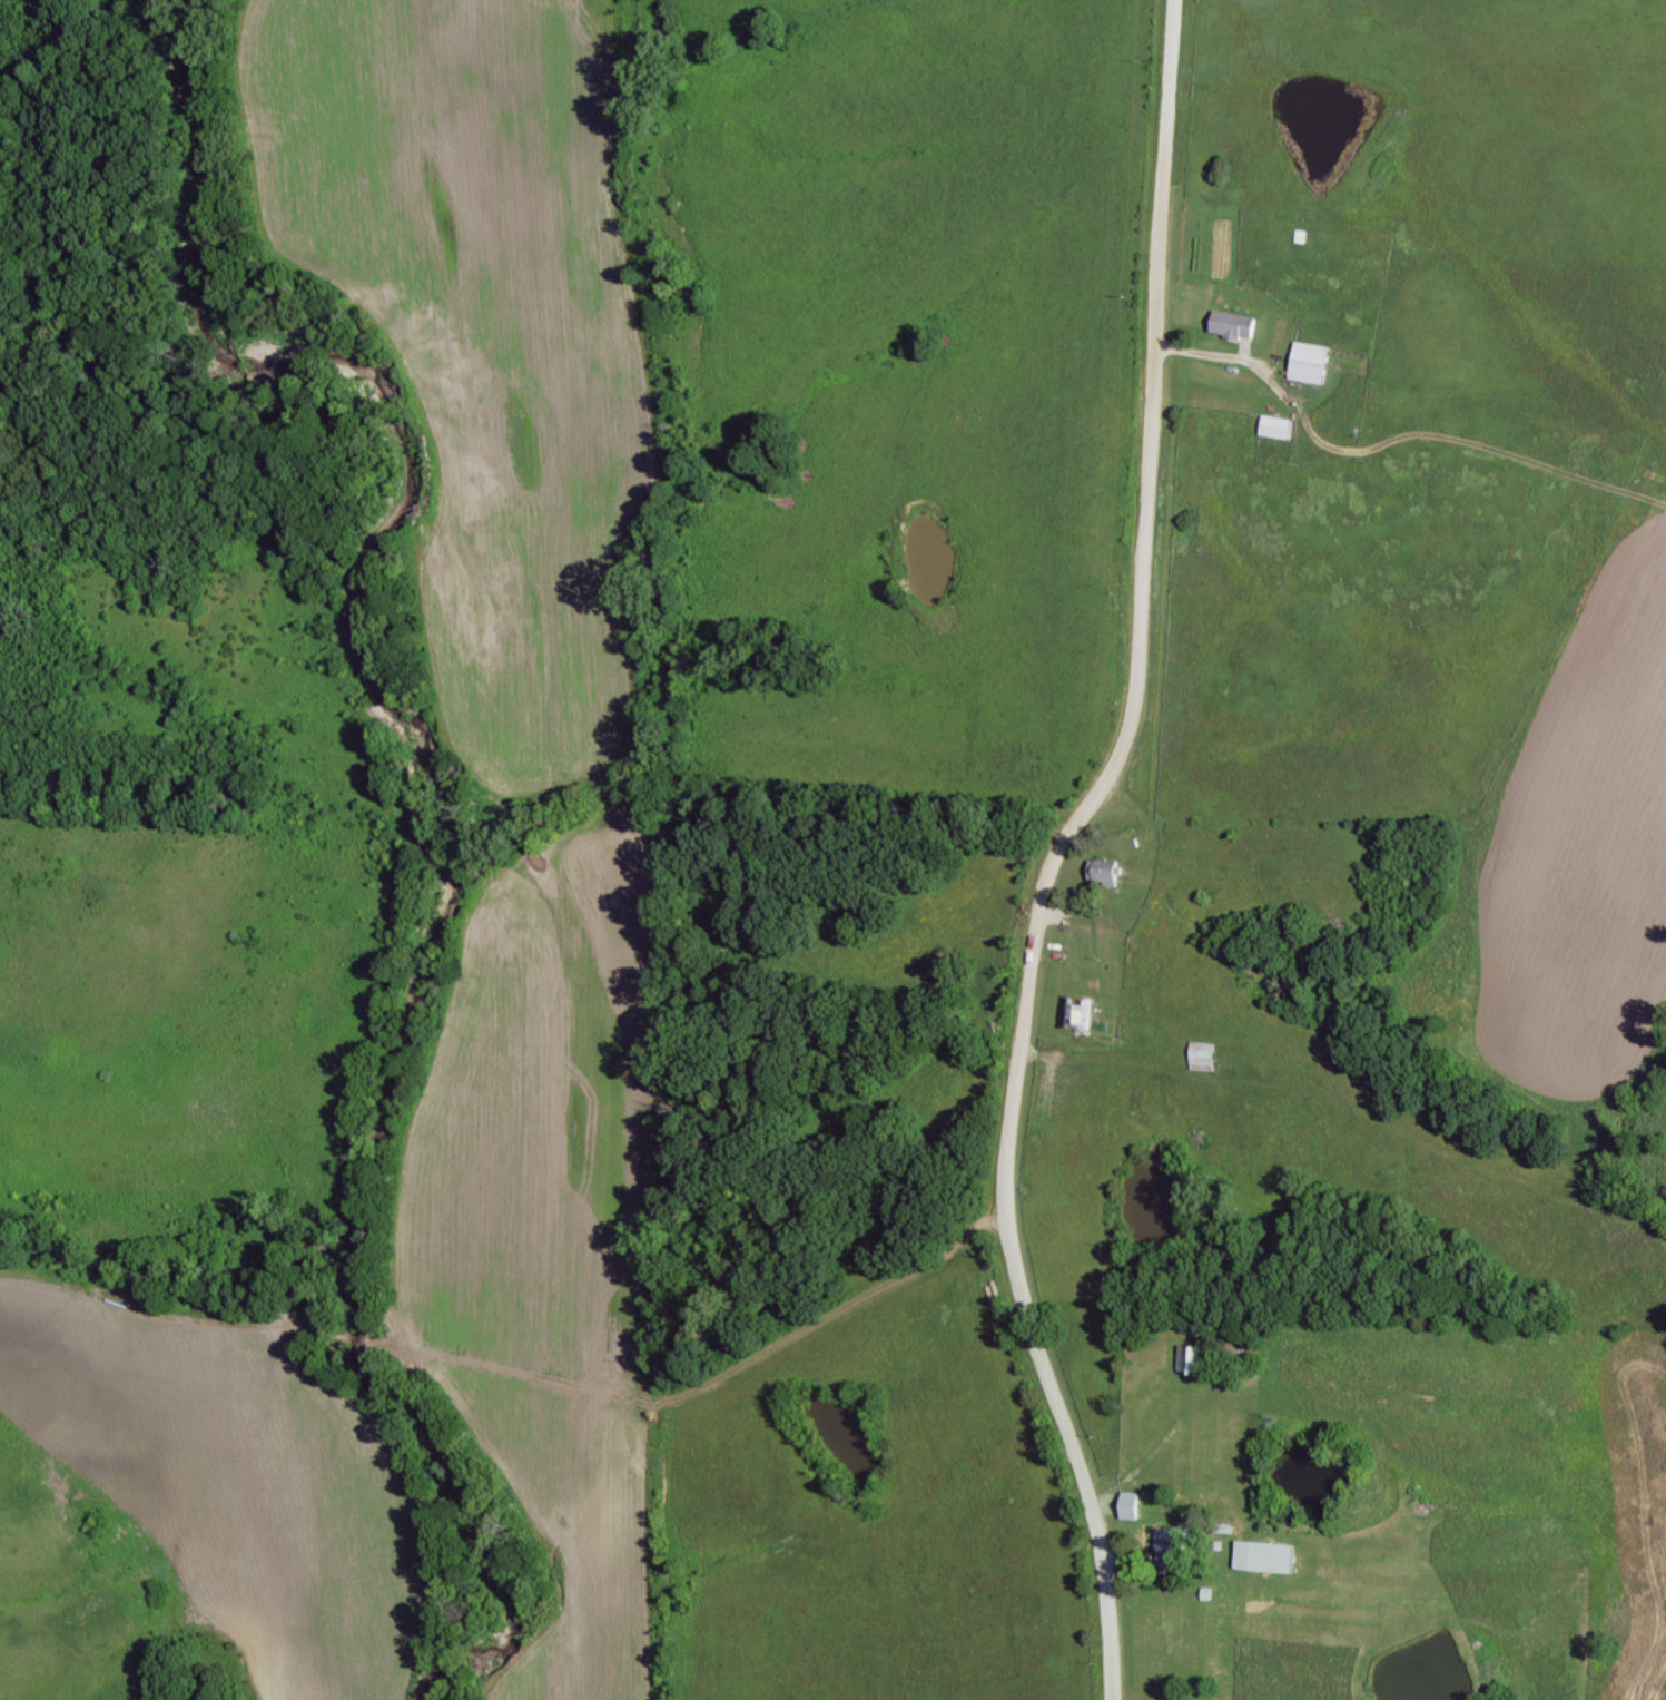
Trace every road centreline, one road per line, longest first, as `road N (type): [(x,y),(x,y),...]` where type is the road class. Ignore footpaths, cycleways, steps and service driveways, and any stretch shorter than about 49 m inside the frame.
road 1 (residential): [(1121,1699),(1110,1515),(998,1225),(1058,839),(1130,720),(1167,0)]

